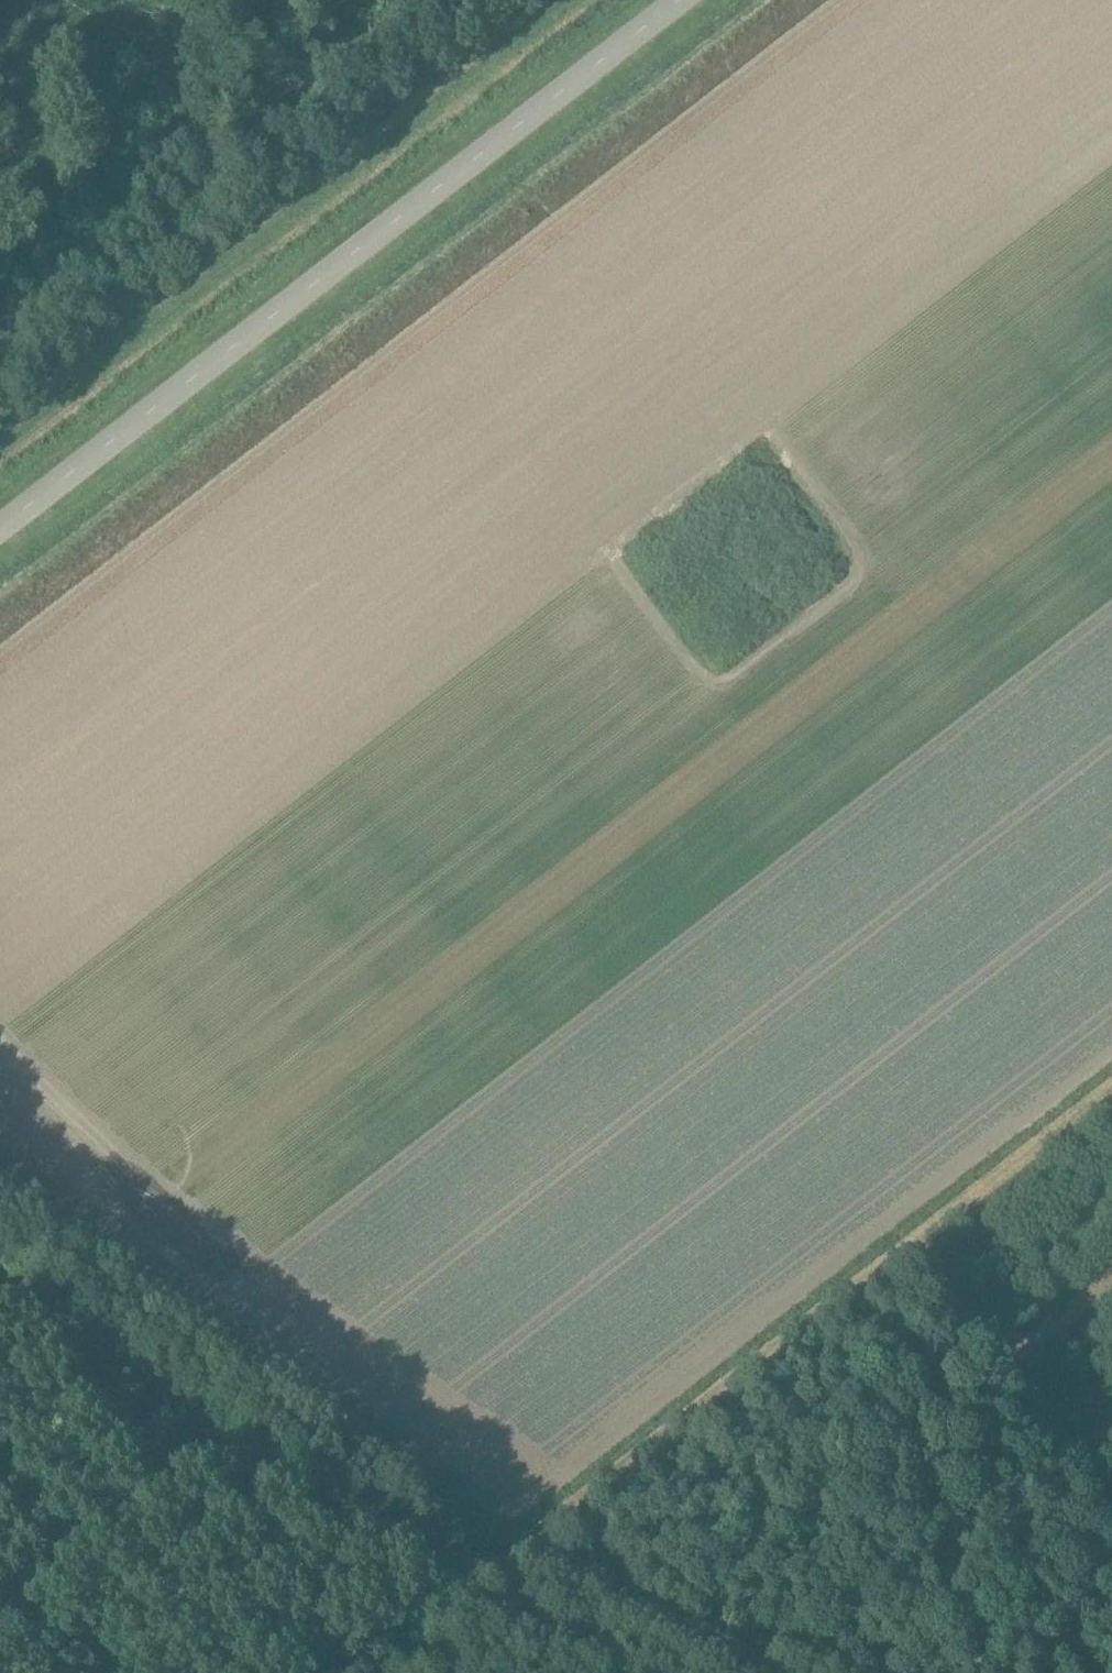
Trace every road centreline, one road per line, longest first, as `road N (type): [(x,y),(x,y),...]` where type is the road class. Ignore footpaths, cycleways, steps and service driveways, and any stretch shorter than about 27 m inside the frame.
road 1 (unclassified): [(0,529),(685,0)]
road 2 (track): [(0,1195),(472,1524),(489,1573),(533,1607),(653,1672)]

